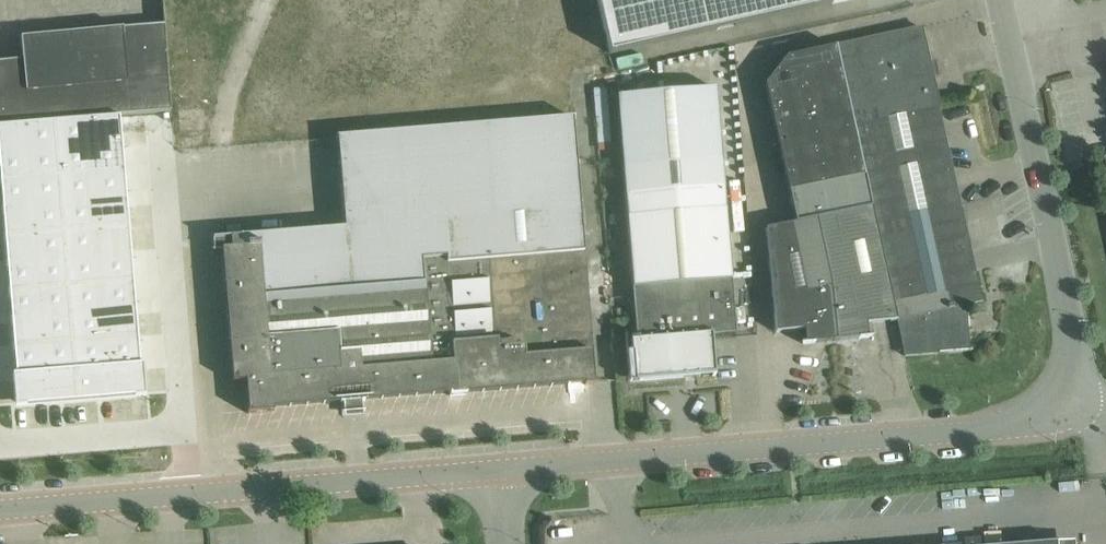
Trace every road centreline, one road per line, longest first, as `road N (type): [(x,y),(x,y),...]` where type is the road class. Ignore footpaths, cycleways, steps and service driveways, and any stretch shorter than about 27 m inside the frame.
road 1 (unclassified): [(501,470),(1009,429),(1067,402)]
road 2 (unclassified): [(0,510),(501,470)]
road 3 (unclassified): [(1067,402),(1075,372),(1072,331),(1000,0)]

